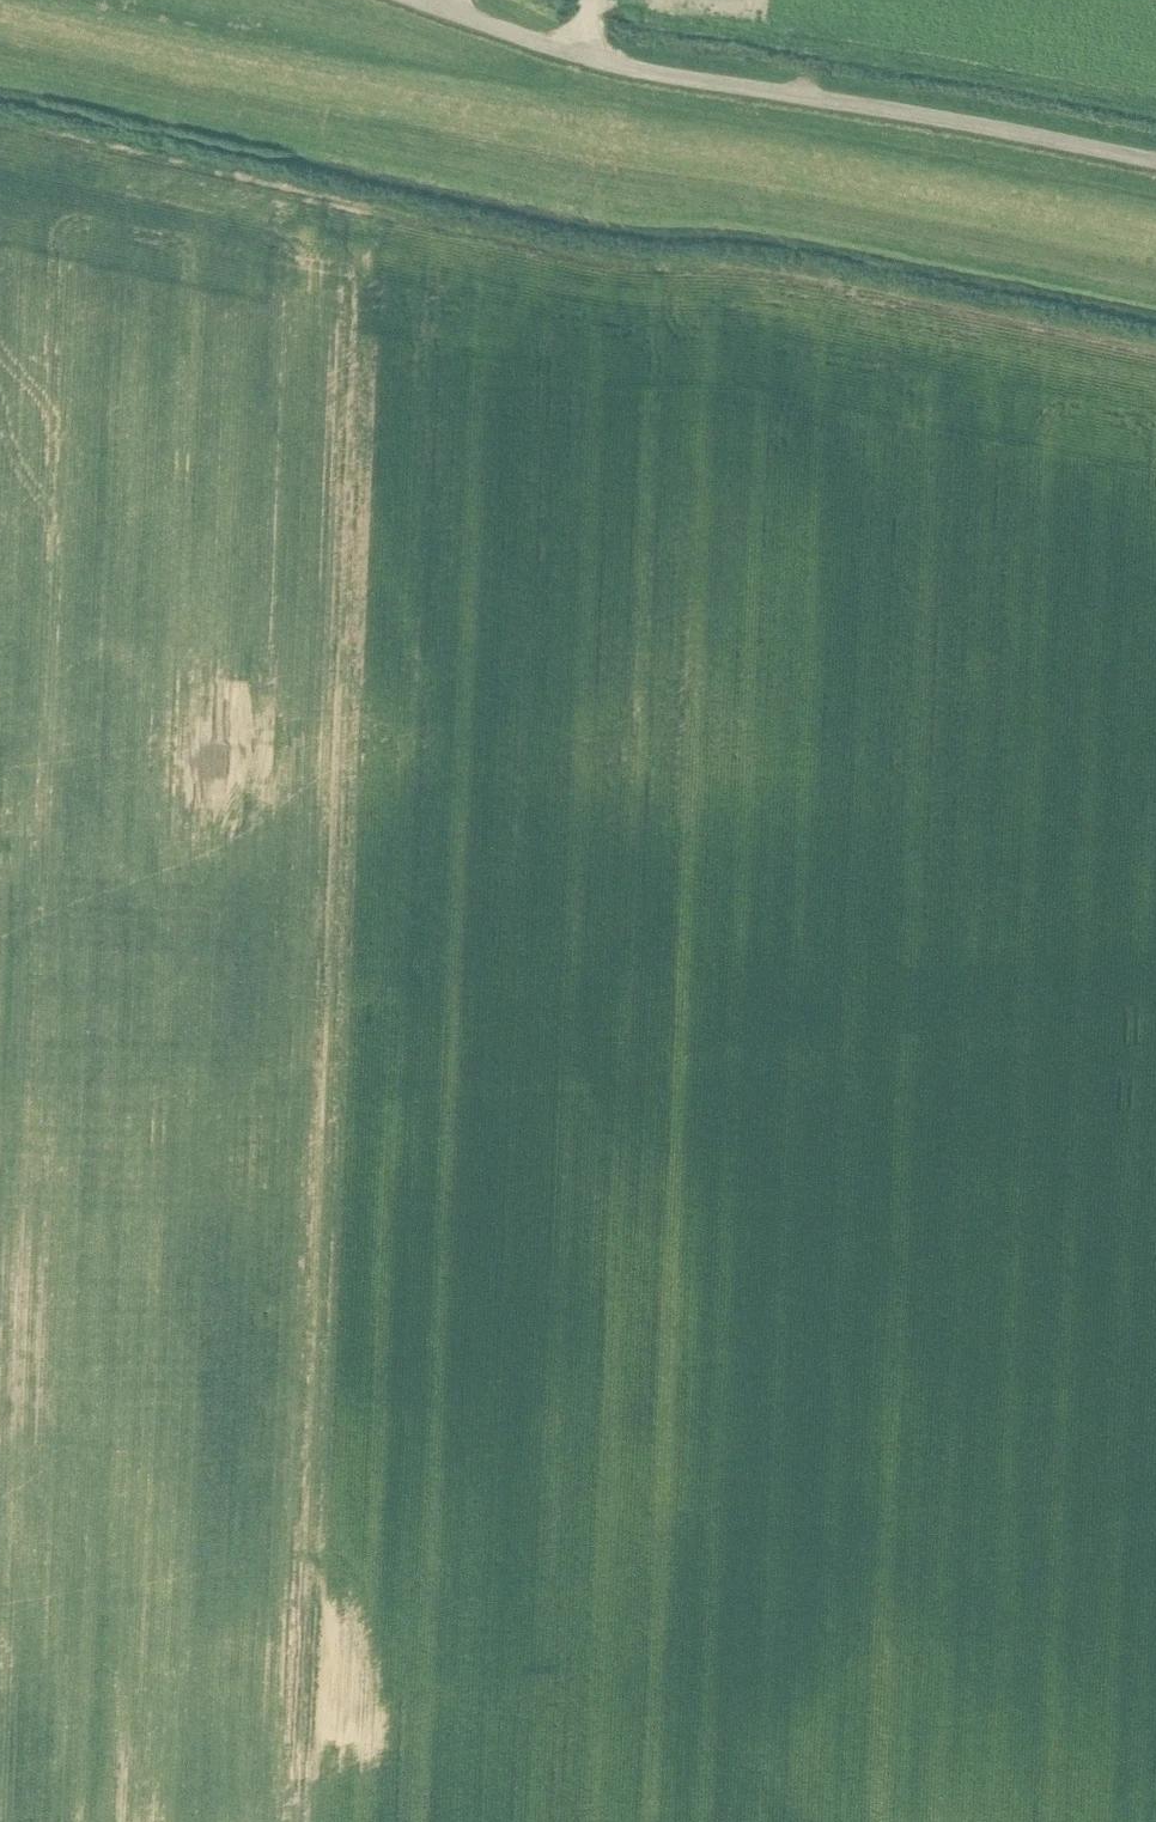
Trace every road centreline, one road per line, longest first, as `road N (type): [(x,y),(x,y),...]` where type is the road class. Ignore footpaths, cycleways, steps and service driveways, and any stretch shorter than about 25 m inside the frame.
road 1 (track): [(1155,277),(236,105),(0,52)]

